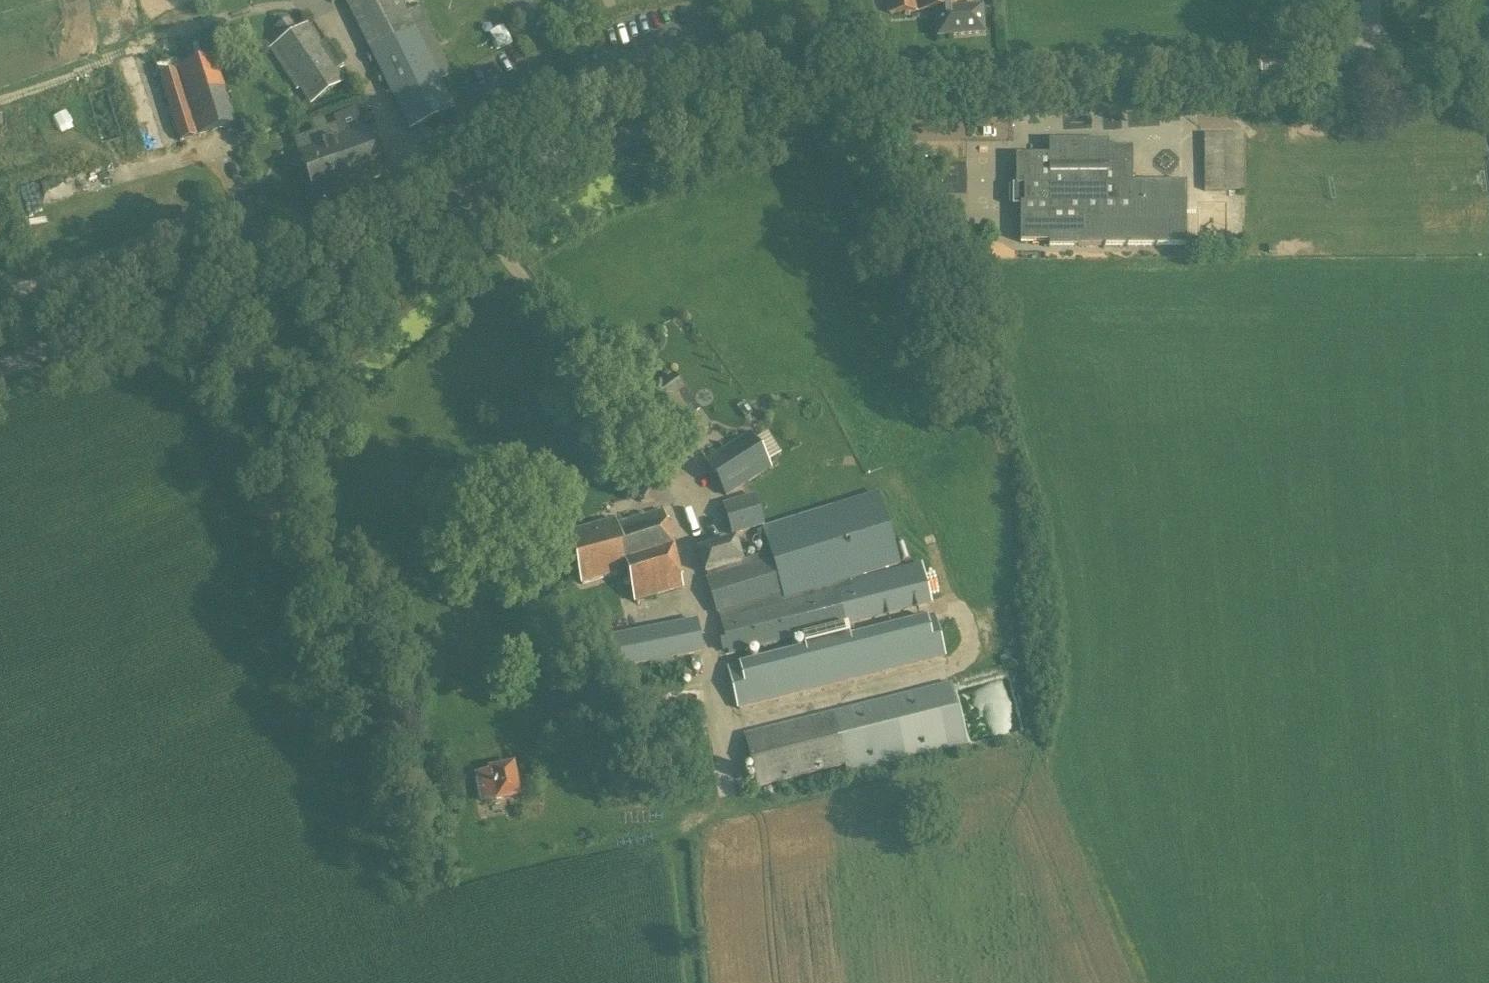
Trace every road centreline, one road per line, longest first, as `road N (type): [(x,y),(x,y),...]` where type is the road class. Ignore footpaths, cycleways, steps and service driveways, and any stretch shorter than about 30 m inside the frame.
road 1 (unclassified): [(0,364),(552,161),(735,109),(932,84),(1370,66),(1488,48)]

